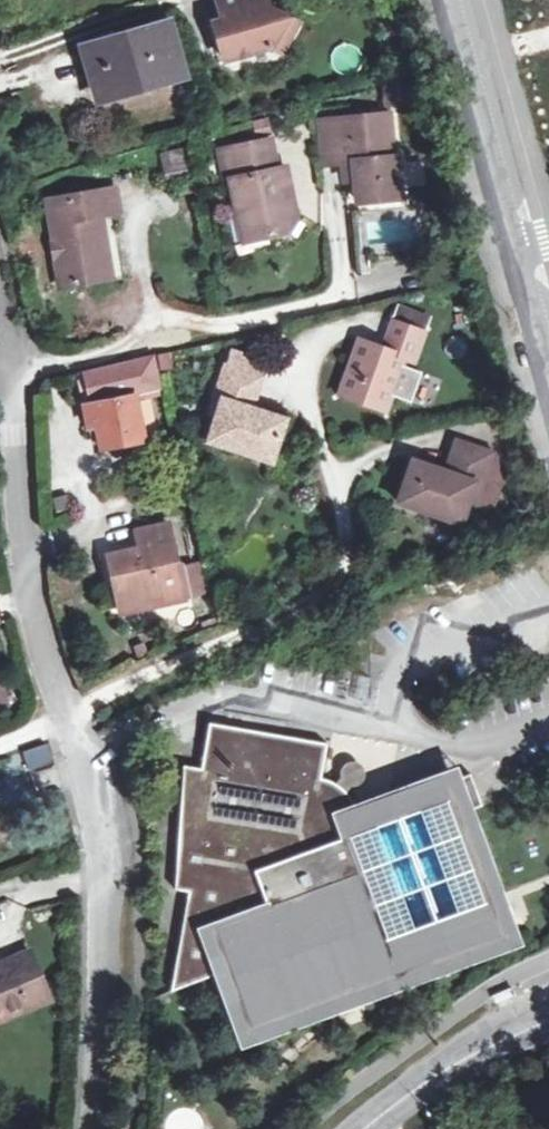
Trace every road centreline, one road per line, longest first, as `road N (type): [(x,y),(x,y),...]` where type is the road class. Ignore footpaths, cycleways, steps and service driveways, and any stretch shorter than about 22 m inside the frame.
road 1 (unclassified): [(62,716),(85,761),(105,871),(104,1049),(92,1128)]
road 2 (unclassified): [(440,0),(548,390)]
road 3 (unclassified): [(0,318),(18,394),(29,570),(62,716)]
road 4 (tertiary): [(367,1128),(499,1035),(548,1014)]

